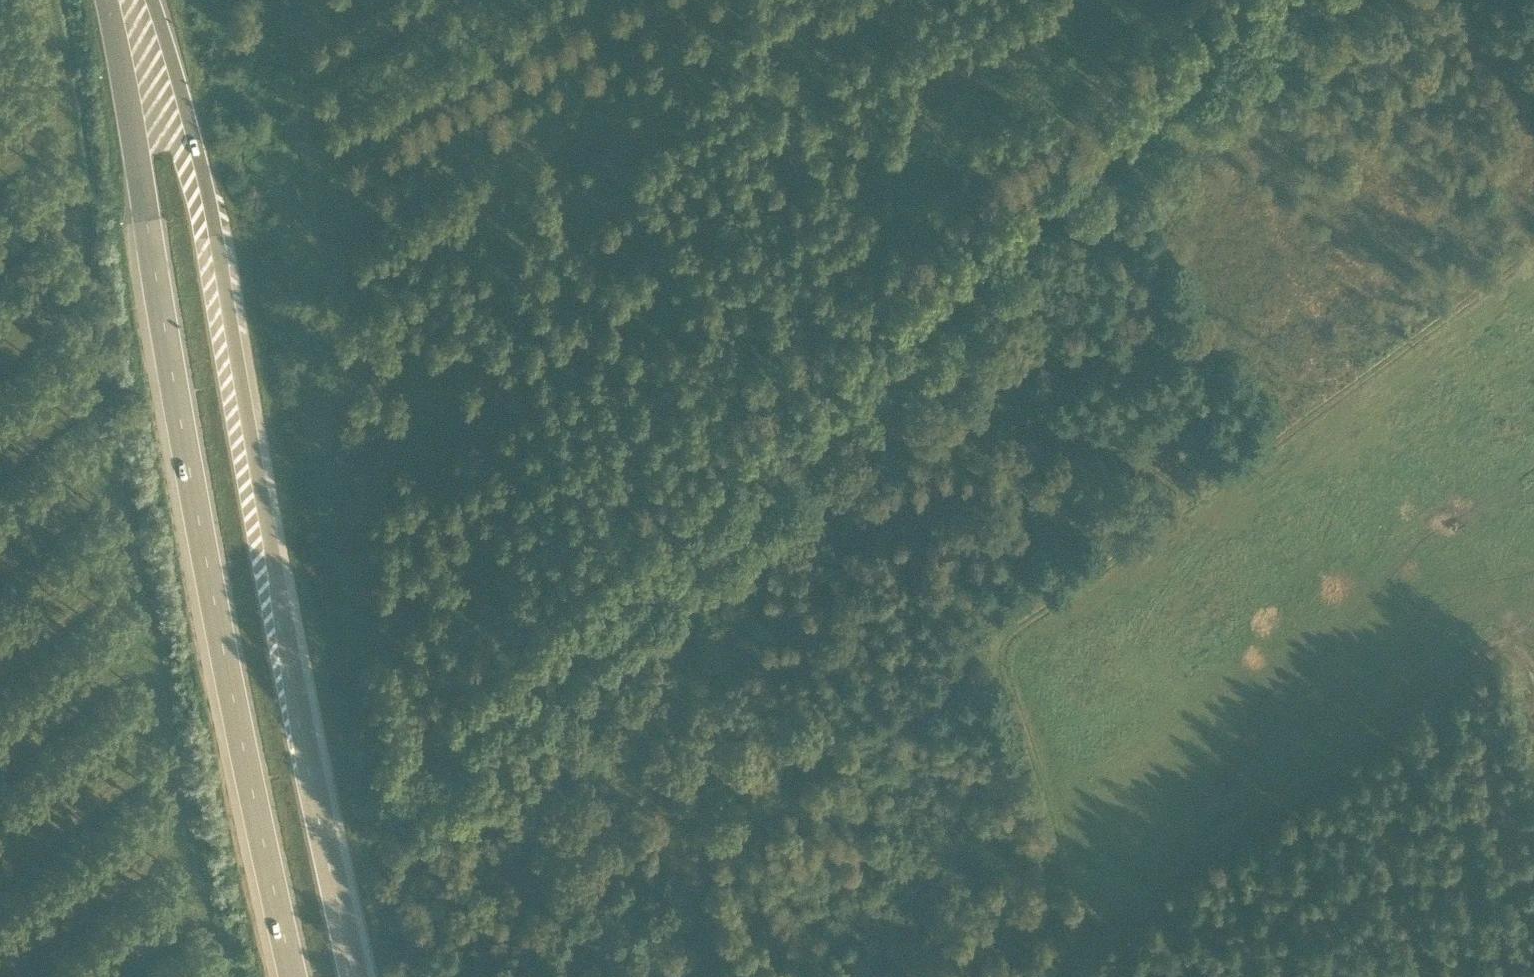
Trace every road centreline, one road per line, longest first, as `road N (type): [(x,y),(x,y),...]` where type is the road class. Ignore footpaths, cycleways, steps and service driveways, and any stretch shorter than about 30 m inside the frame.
road 1 (trunk): [(354,976),(310,775),(211,207),(154,0)]
road 2 (trunk): [(106,0),(195,506),(295,976)]
road 3 (track): [(1533,620),(1088,949),(1041,768),(995,655)]

